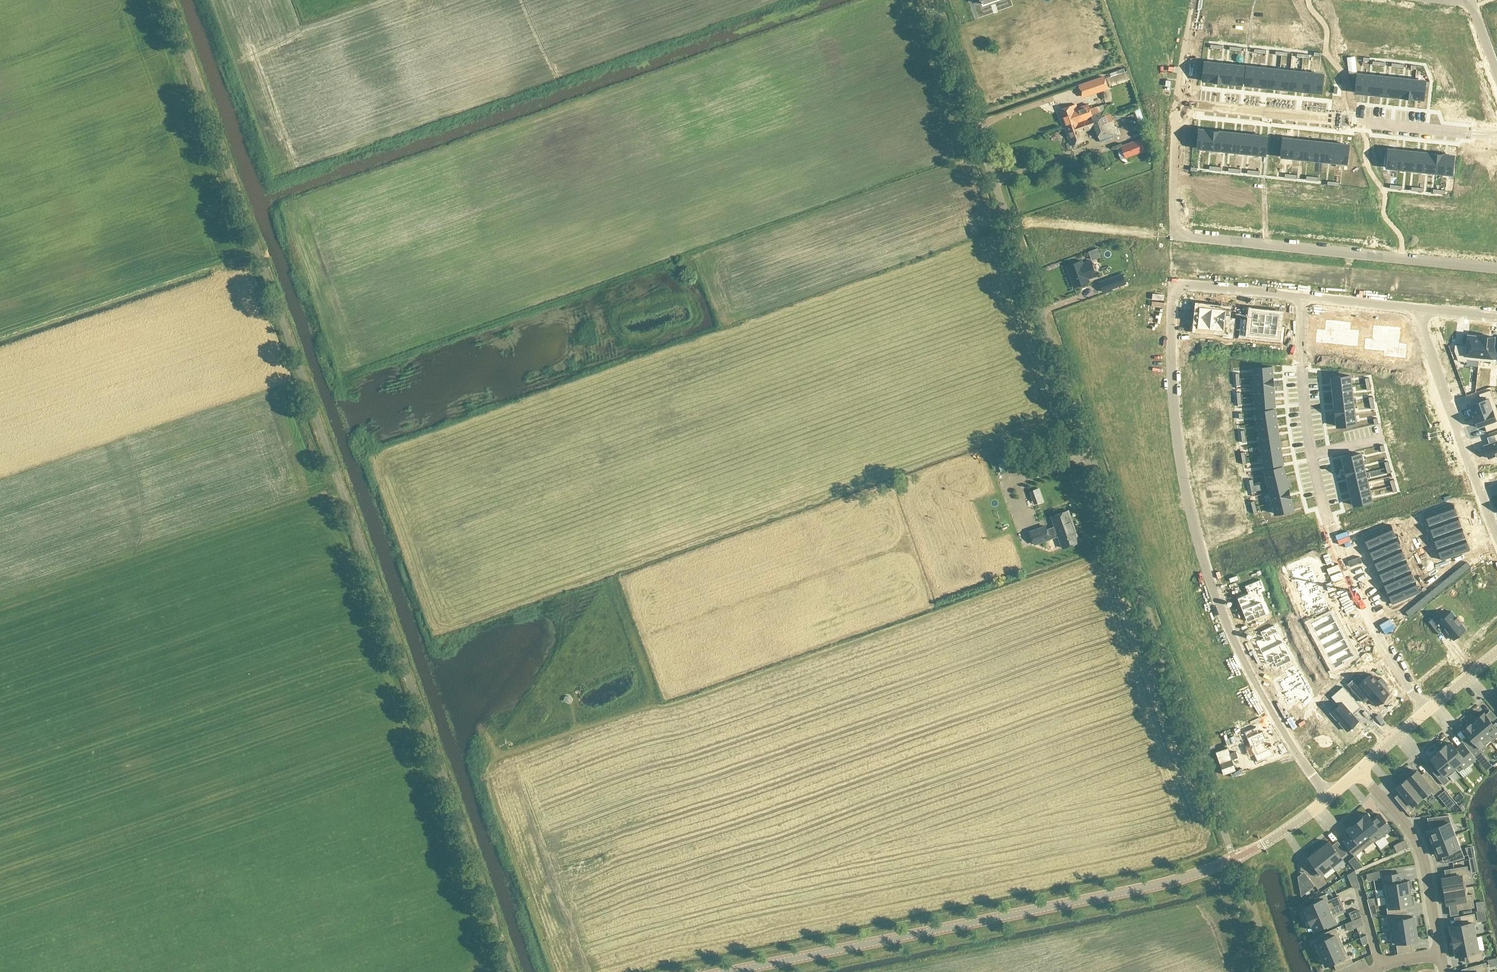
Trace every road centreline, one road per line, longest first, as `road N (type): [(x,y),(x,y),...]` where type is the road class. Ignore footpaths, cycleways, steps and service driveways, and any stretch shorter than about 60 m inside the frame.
road 1 (unclassified): [(511,971),(166,0)]
road 2 (unclassified): [(929,0),(1233,861)]
road 3 (residential): [(1303,300),(1178,288),(1169,334),(1173,410),(1197,539),(1218,604),(1256,686),(1329,797)]
road 4 (tertiary): [(733,971),(1158,886),(1233,861)]
road 5 (residential): [(1496,269),(1182,236),(1174,223),(1179,104)]
road 6 (residential): [(1429,710),(1360,605),(1324,512),(1300,370),(1303,300)]
road 7 (residential): [(1179,104),(1496,136)]
road 8 (residential): [(1421,311),(1496,540)]
road 9 (residential): [(1359,771),(1416,842),(1440,955)]

